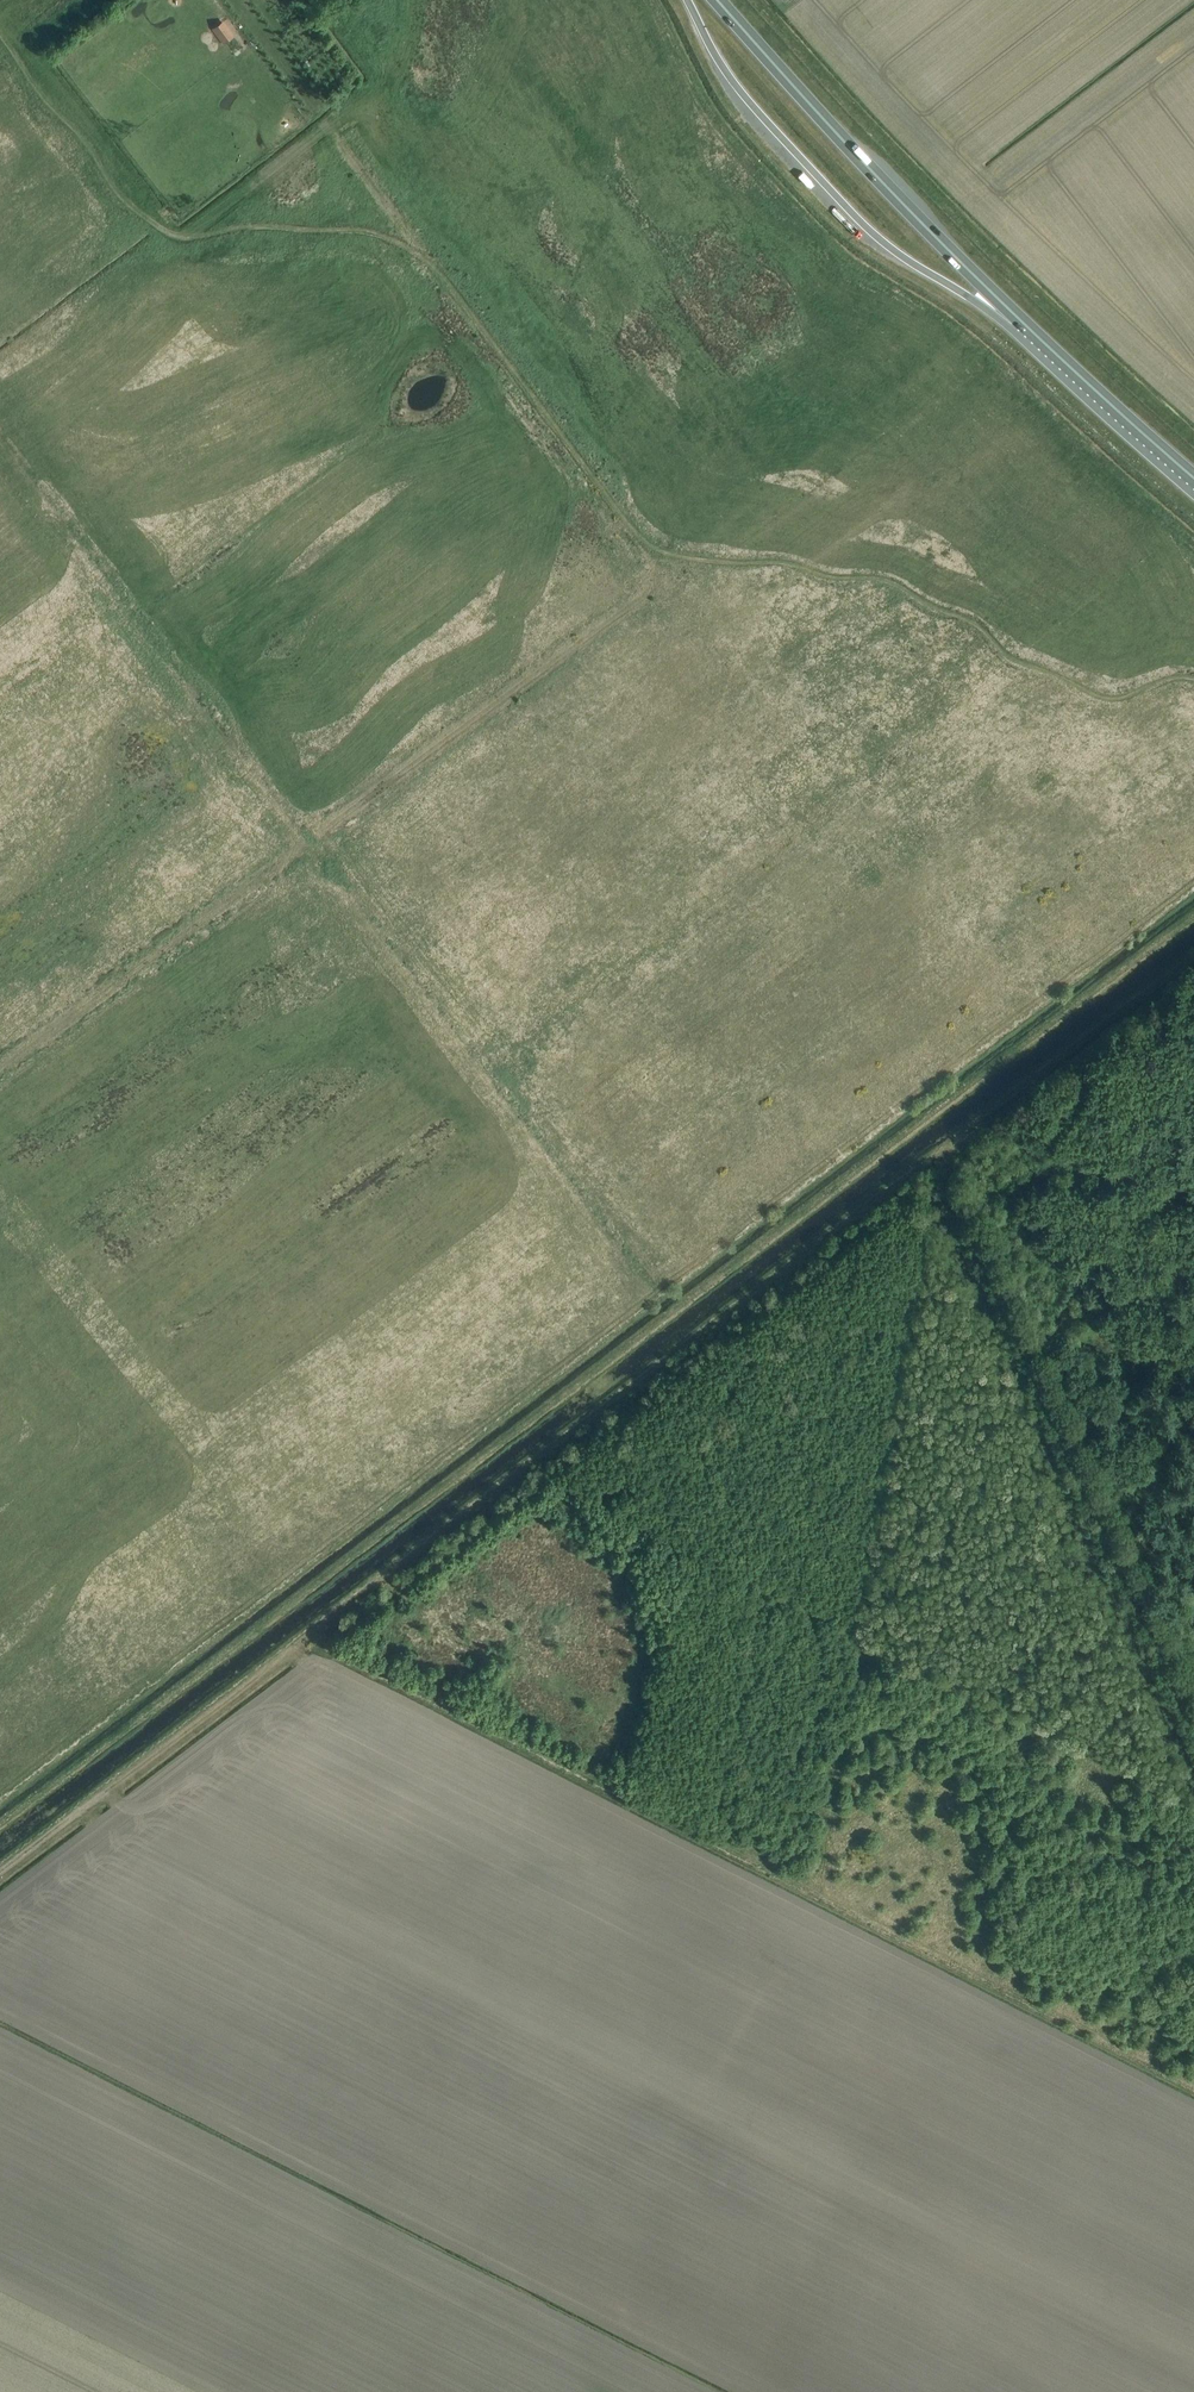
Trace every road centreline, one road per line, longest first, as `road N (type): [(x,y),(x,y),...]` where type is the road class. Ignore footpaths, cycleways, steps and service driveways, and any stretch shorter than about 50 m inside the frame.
road 1 (track): [(0,1076),(659,589),(304,111)]
road 2 (track): [(0,1871),(941,1151)]
road 3 (track): [(963,1201),(1193,1719)]
road 4 (trunk): [(1034,334),(717,0)]
road 5 (track): [(941,1151),(1193,964)]
road 6 (trunk): [(1193,477),(1034,334)]

